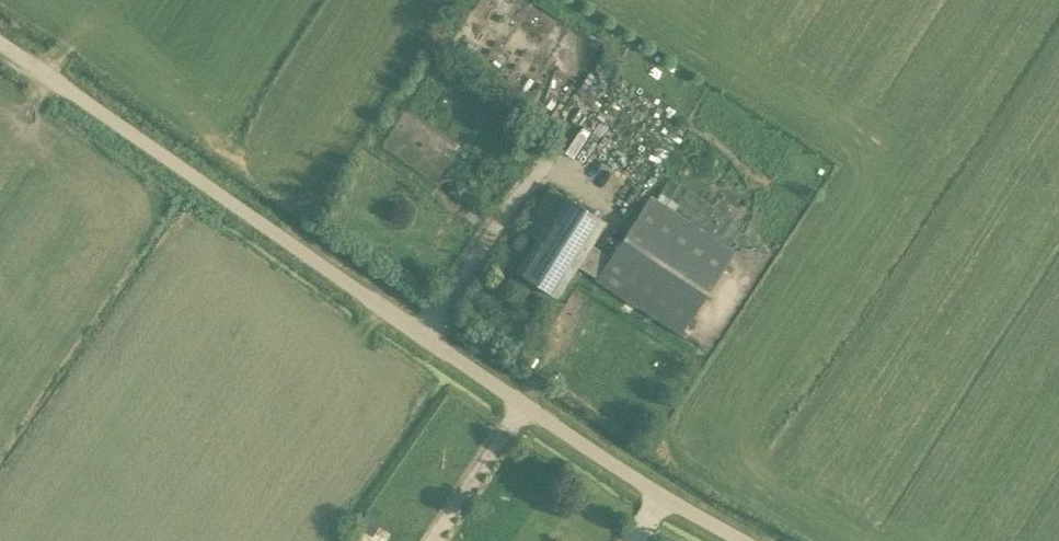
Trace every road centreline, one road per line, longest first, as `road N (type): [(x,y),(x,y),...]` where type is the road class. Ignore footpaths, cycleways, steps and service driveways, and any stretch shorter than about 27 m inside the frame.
road 1 (unclassified): [(742,540),(657,494),(0,56)]

